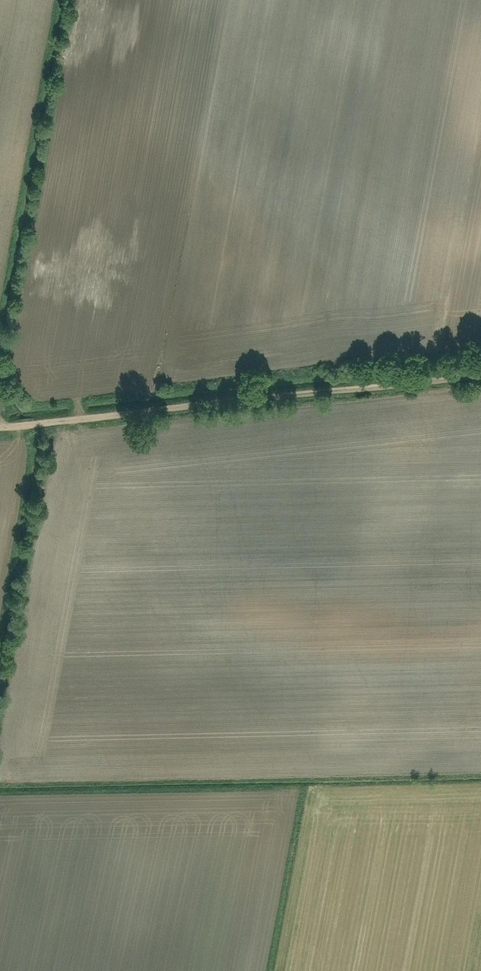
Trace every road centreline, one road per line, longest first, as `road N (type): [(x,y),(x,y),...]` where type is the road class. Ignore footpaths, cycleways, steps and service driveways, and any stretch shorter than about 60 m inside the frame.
road 1 (track): [(480,372),(0,425)]

